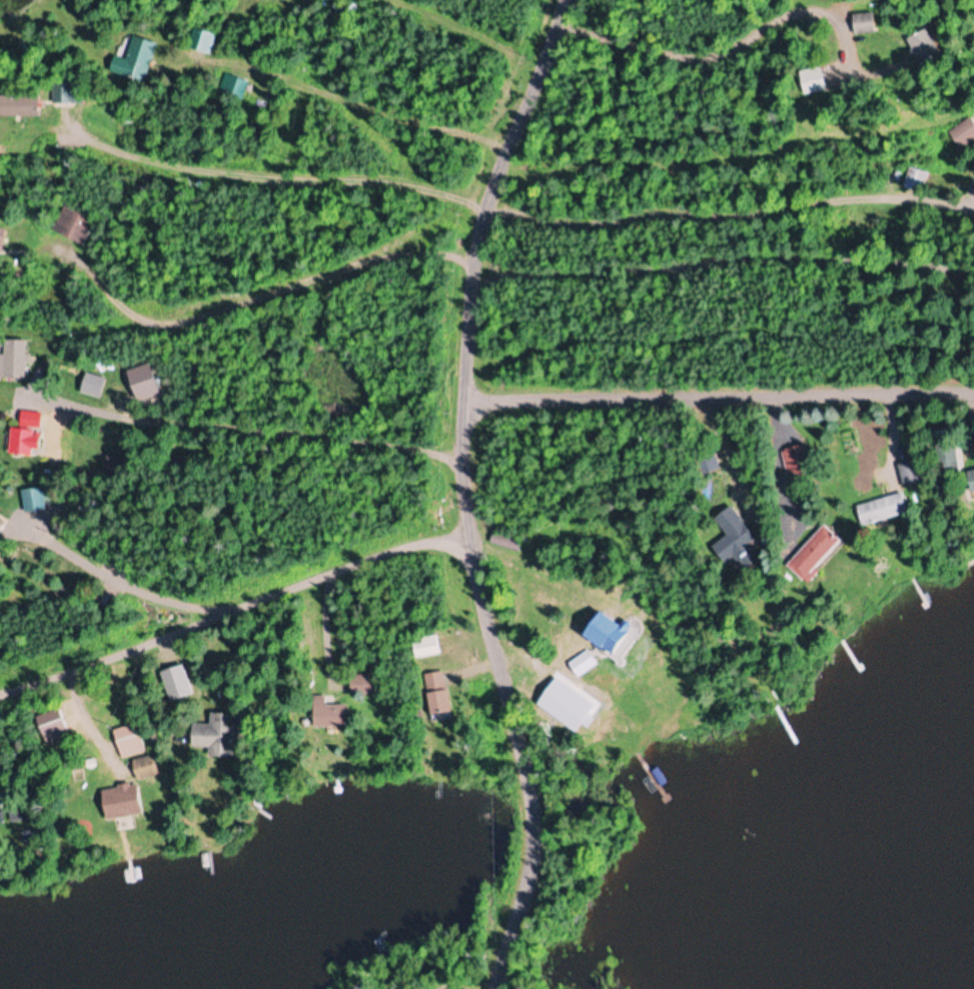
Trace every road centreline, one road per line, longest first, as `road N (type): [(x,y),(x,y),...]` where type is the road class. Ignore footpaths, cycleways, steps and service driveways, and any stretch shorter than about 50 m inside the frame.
road 1 (residential): [(535,988),(563,892),(563,776),(459,506),(465,352),(606,0)]
road 2 (residential): [(464,372),(593,341),(709,349),(915,400),(973,403)]
road 3 (residential): [(473,542),(0,711)]
road 4 (residential): [(475,328),(328,326)]

